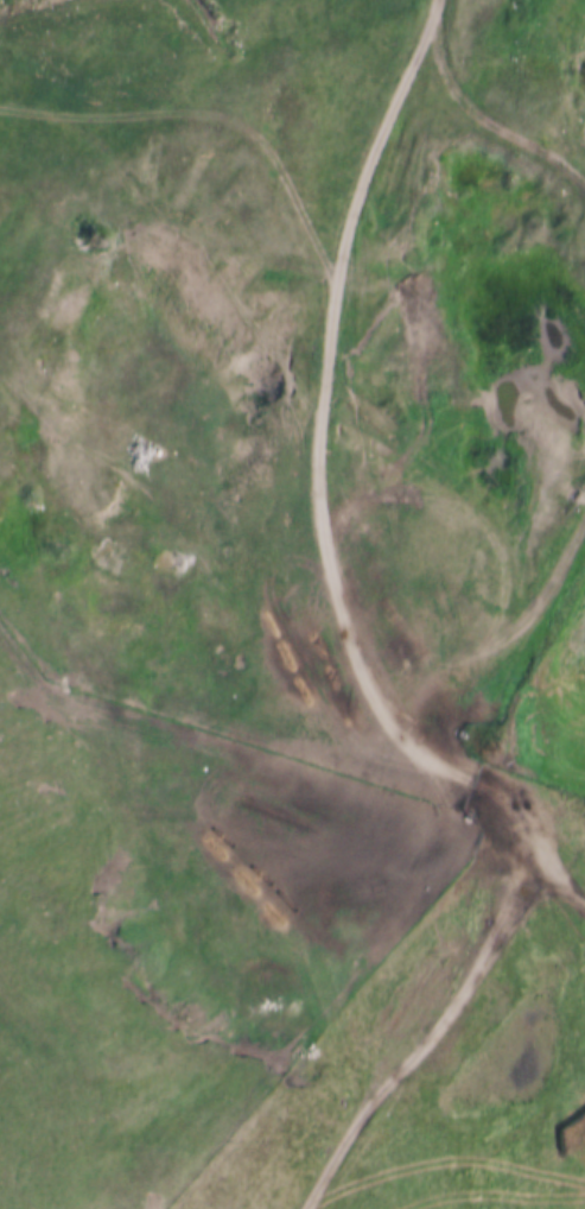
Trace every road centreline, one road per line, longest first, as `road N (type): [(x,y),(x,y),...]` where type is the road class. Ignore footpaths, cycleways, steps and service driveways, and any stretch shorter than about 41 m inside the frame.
road 1 (track): [(584,901),(495,834),(462,758),(438,616),(288,372),(106,153),(63,115),(0,101)]
road 2 (track): [(584,511),(462,758),(430,952),(393,1055),(301,1208)]
road 3 (track): [(435,0),(435,64),(468,105),(538,144),(584,184)]

